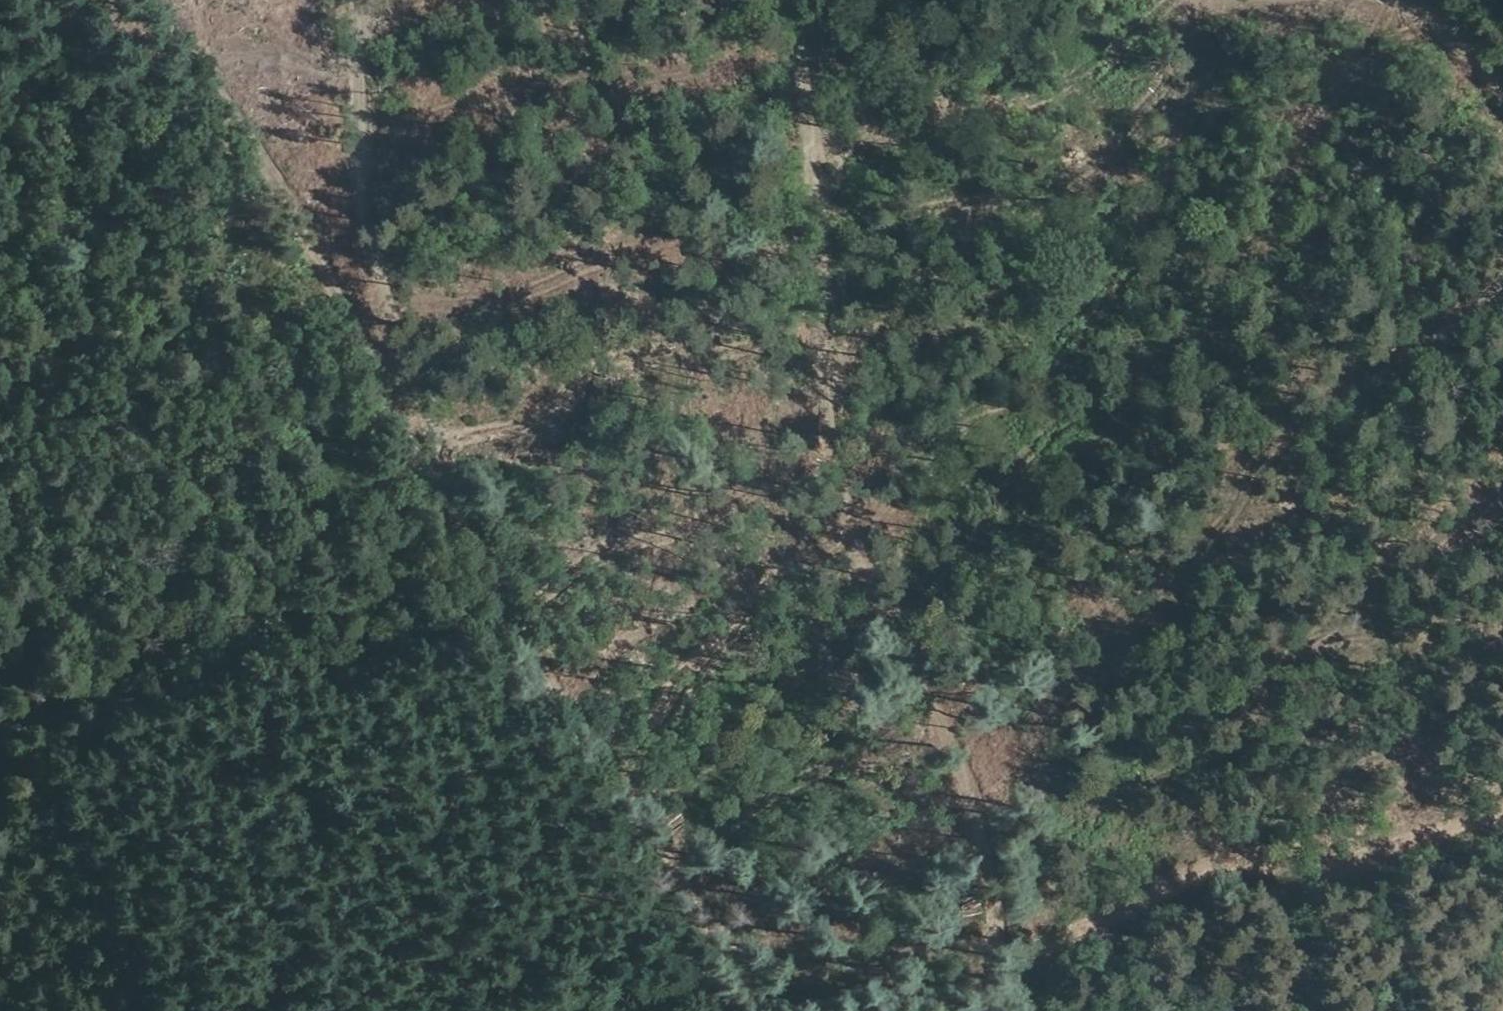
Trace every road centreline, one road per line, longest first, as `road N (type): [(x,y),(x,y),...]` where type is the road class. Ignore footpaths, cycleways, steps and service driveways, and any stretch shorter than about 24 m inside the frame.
road 1 (track): [(986,1010),(834,0)]
road 2 (track): [(976,938),(1307,940),(1477,897),(1502,883)]

